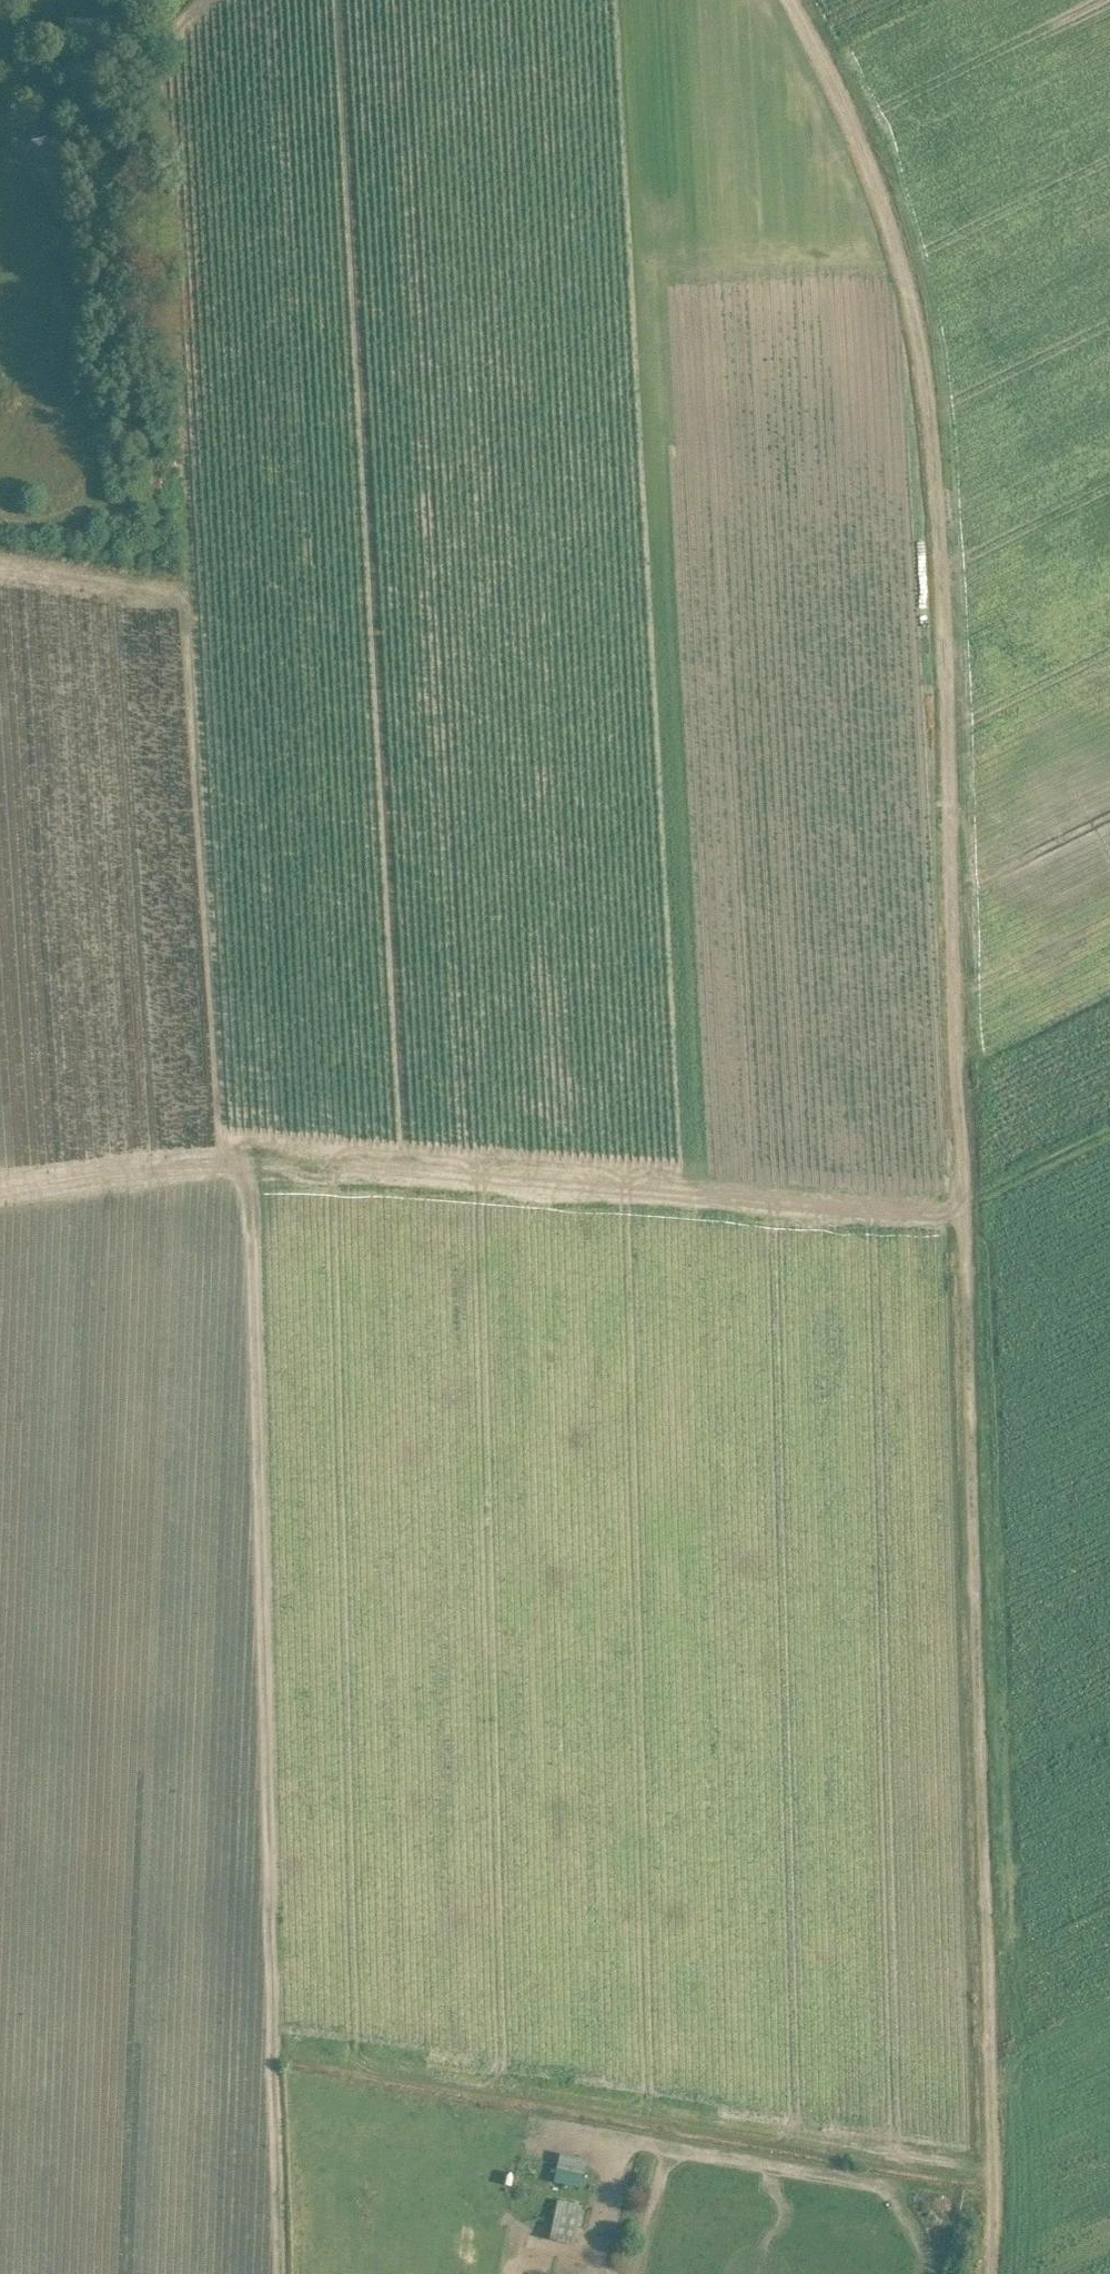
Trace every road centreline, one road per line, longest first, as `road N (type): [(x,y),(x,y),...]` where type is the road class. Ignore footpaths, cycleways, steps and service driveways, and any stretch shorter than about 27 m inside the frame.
road 1 (track): [(975,2273),(990,2206),(991,2084),(959,895),(936,425),(915,304),(869,178),(780,0)]

